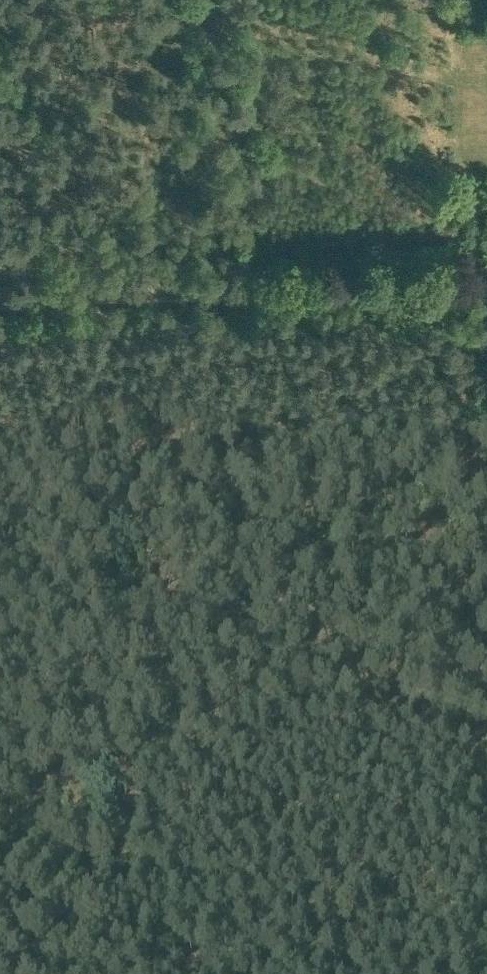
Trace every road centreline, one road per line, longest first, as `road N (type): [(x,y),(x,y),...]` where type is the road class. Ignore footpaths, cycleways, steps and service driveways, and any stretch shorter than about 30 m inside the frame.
road 1 (track): [(0,288),(486,272)]

